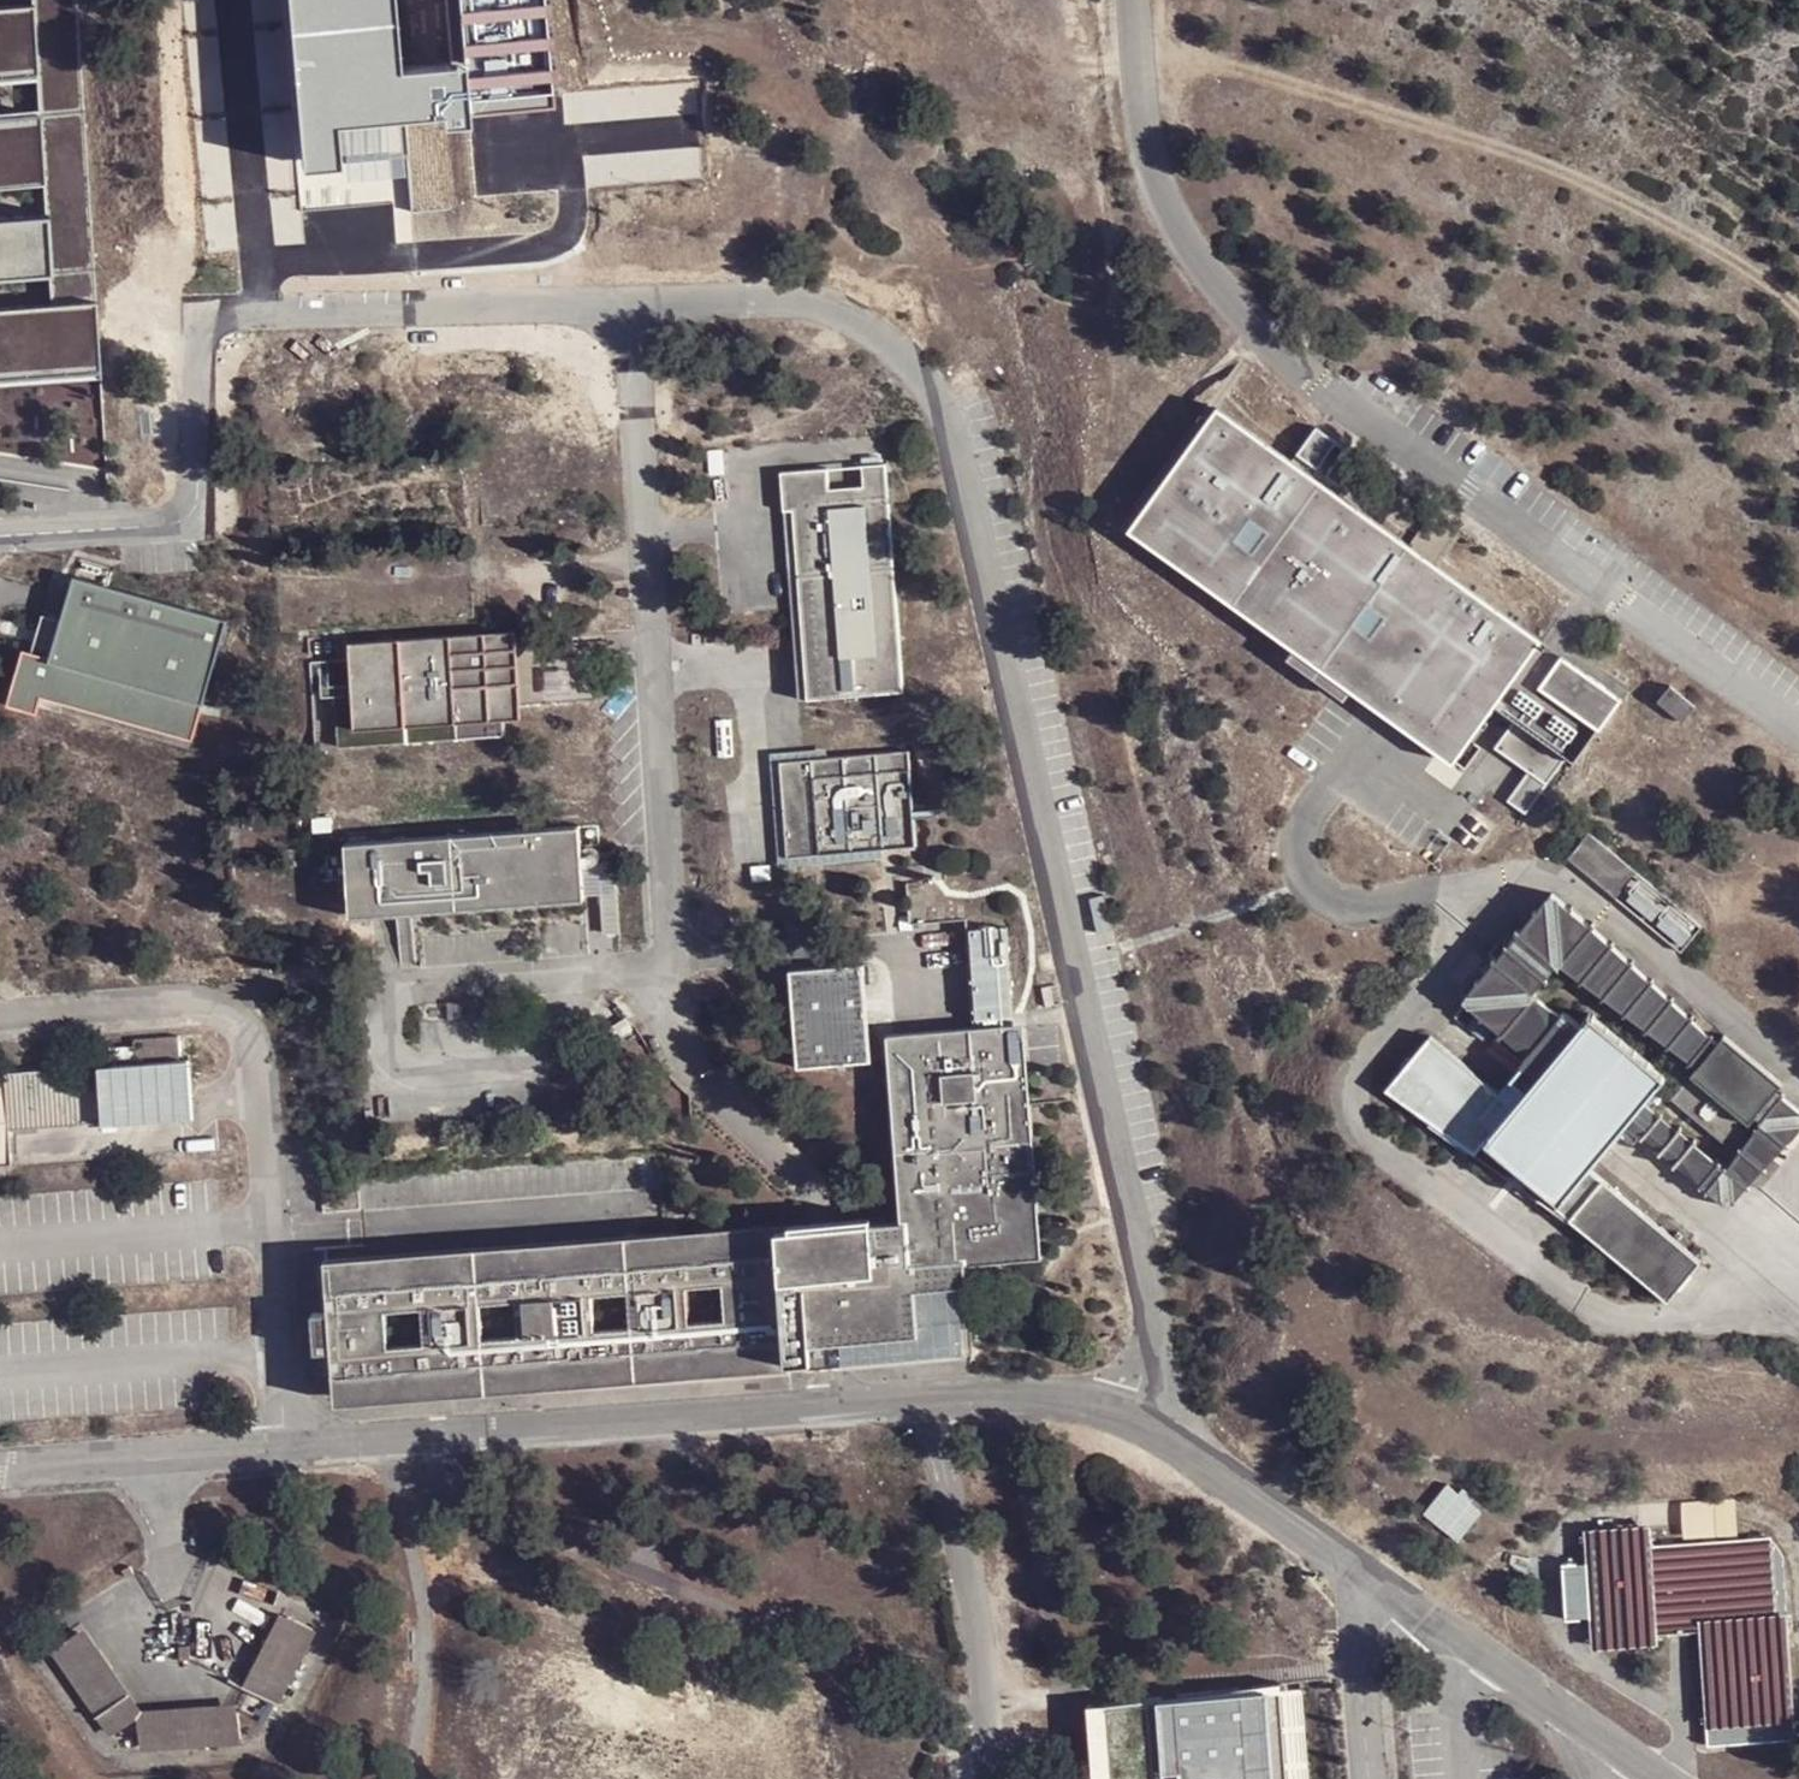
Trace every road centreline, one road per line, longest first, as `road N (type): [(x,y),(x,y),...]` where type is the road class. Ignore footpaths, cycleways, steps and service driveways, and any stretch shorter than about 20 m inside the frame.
road 1 (unclassified): [(1135,1416),(1153,1332),(938,391),(915,362),(875,326),(826,307),(775,301),(264,308)]
road 2 (track): [(1798,312),(1780,292),(1682,231),(1557,169),(1253,72),(1139,49),(1074,63),(1101,168),(1117,297),(1115,540),(1132,583),(1243,690)]
road 3 (unclassified): [(1135,0),(1156,177),(1188,244),(1227,297),(1318,383),(1798,724)]
road 4 (unclassified): [(1135,1416),(1083,1400),(292,1452)]
road 5 (unclassified): [(1767,1254),(1681,1320),(1637,1325),(1600,1311),(1381,1151),(1364,1120),(1366,1062),(1472,950),(1465,891)]
road 6 (unclassified): [(0,1022),(194,1010),(223,1013),(243,1033),(261,1088),(292,1452)]
road 7 (unclassified): [(264,308),(216,320),(201,341),(195,493),(174,515),(152,528),(0,538)]
road 8 (unclassified): [(1465,891),(1556,877),(1798,1069)]
road 9 (unclassified): [(1654,1778),(1355,1579)]
road 10 (unclassified): [(1367,738),(1303,824),(1295,859),(1309,883),(1358,907),(1465,891)]
road 11 (unclassified): [(264,308),(236,0)]
road 12 (unclassified): [(292,1452),(0,1475)]
road 13 (unclassified): [(1355,1579),(1135,1416)]
road 14 (unclassified): [(1355,1579),(1372,1778)]

